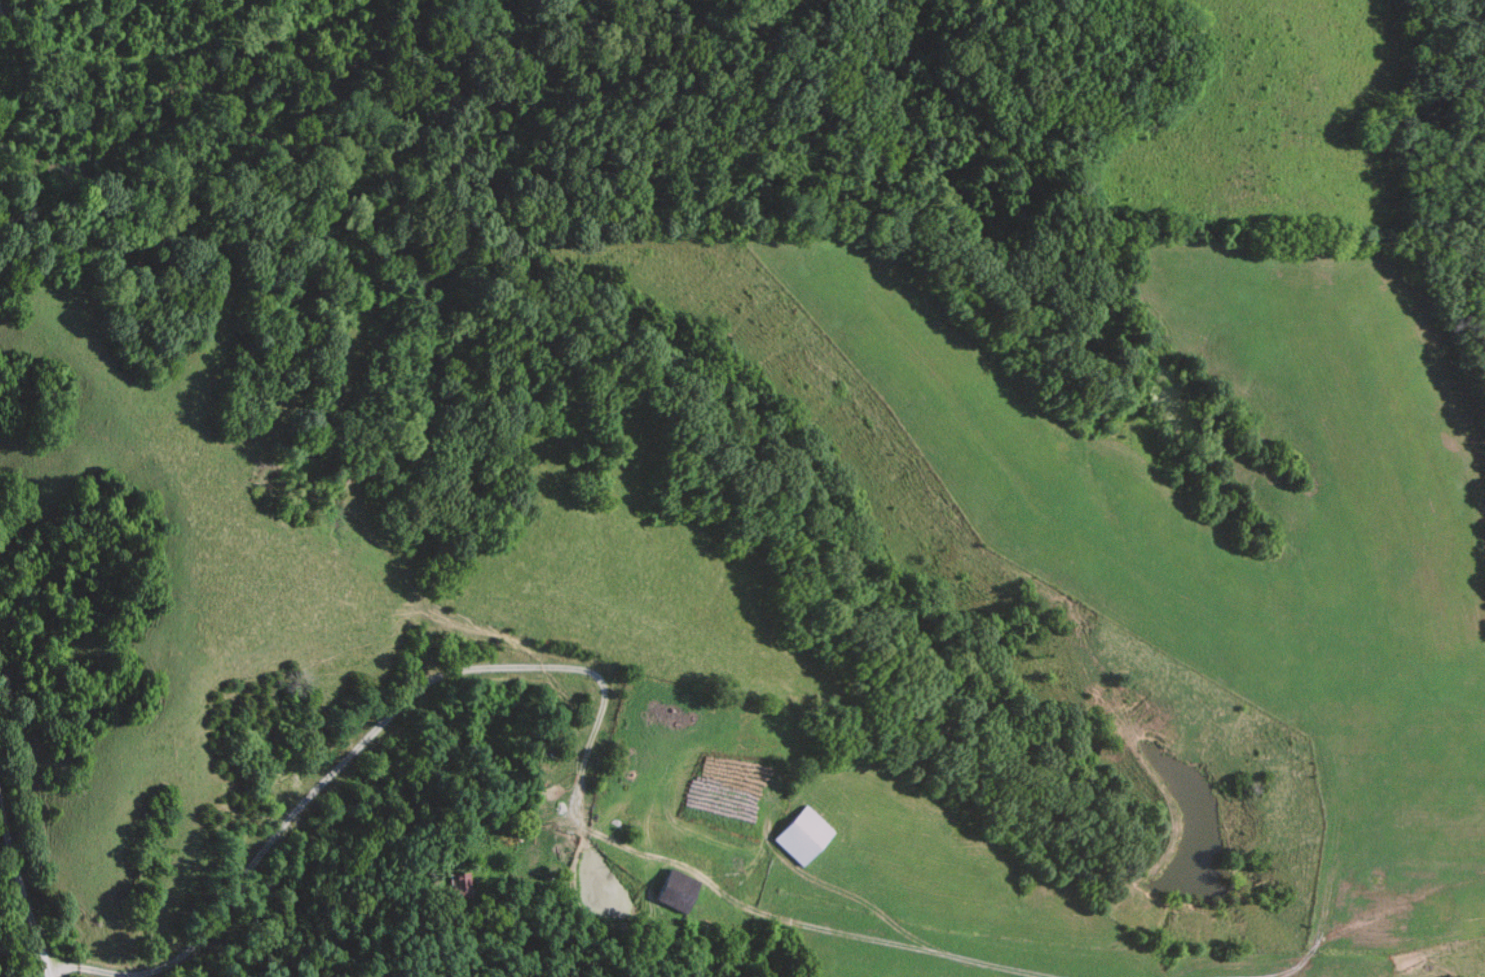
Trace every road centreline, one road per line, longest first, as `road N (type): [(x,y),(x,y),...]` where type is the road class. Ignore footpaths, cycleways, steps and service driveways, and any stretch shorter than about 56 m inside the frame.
road 1 (residential): [(44,976),(0,812)]

